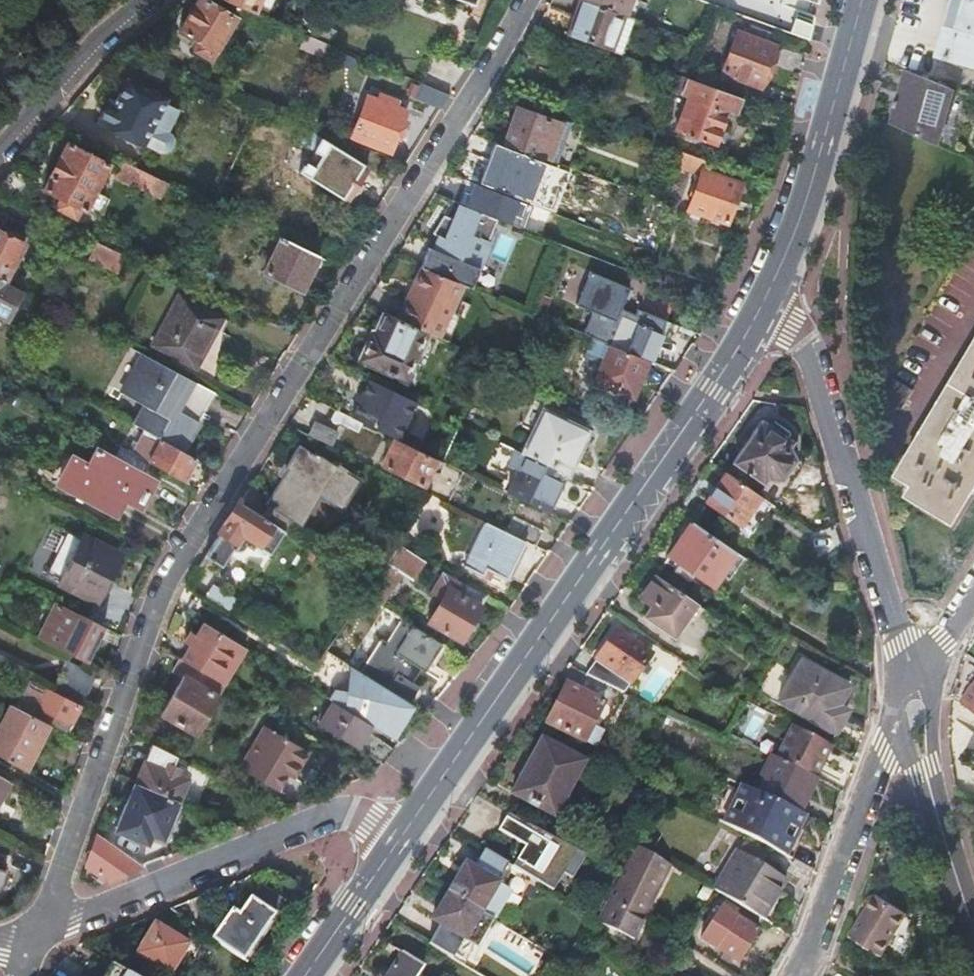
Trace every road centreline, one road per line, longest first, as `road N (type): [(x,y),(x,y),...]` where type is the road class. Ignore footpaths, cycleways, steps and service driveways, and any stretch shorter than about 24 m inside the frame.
road 1 (residential): [(514,0),(421,184),(207,506),(131,652),(29,937)]
road 2 (secondary): [(399,836),(785,277)]
road 3 (residential): [(909,686),(785,277)]
road 4 (residential): [(399,836),(339,812),(29,937)]
road 5 (residential): [(909,686),(795,975)]
road 6 (secondary): [(785,277),(860,0)]
road 7 (residential): [(973,944),(909,686)]
road 8 (tertiary): [(0,159),(162,0)]
road 9 (secondary): [(303,975),(399,836)]

